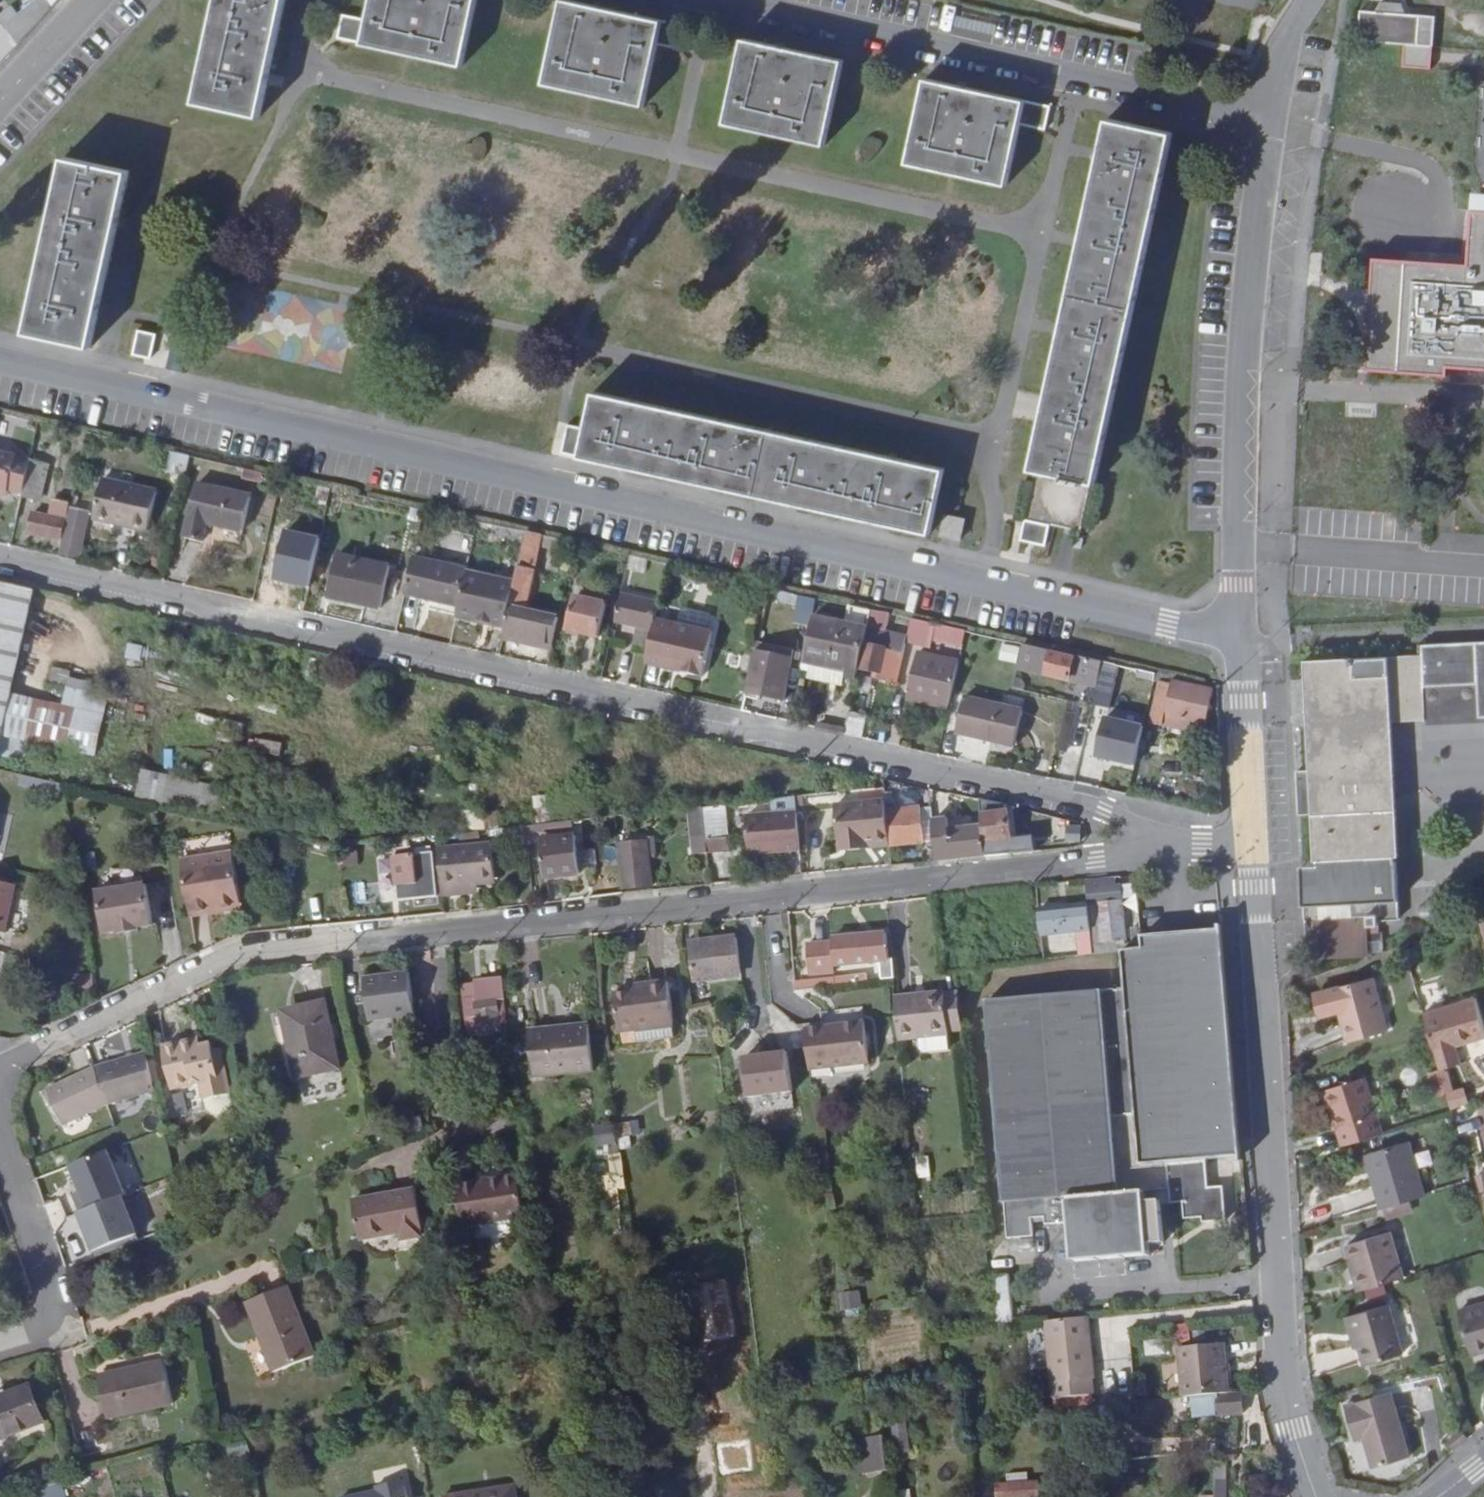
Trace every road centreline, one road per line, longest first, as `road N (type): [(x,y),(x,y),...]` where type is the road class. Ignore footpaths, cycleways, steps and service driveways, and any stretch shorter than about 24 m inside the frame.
road 1 (residential): [(0,358),(1168,623),(1238,632)]
road 2 (residential): [(1185,845),(1105,810),(0,554)]
road 3 (residential): [(0,1067),(255,944),(1185,845)]
road 4 (residential): [(1317,1496),(1285,1388),(1251,840)]
road 5 (residential): [(1271,117),(733,0)]
road 6 (residential): [(1238,632),(1245,388),(1271,117)]
road 7 (residential): [(0,1336),(32,1318),(44,1298),(39,1230),(0,1120)]
road 8 (residential): [(1251,840),(1238,632)]
road 9 (unclassified): [(101,0),(0,113)]
road 10 (unclassified): [(1271,117),(1285,39),(1309,0)]

